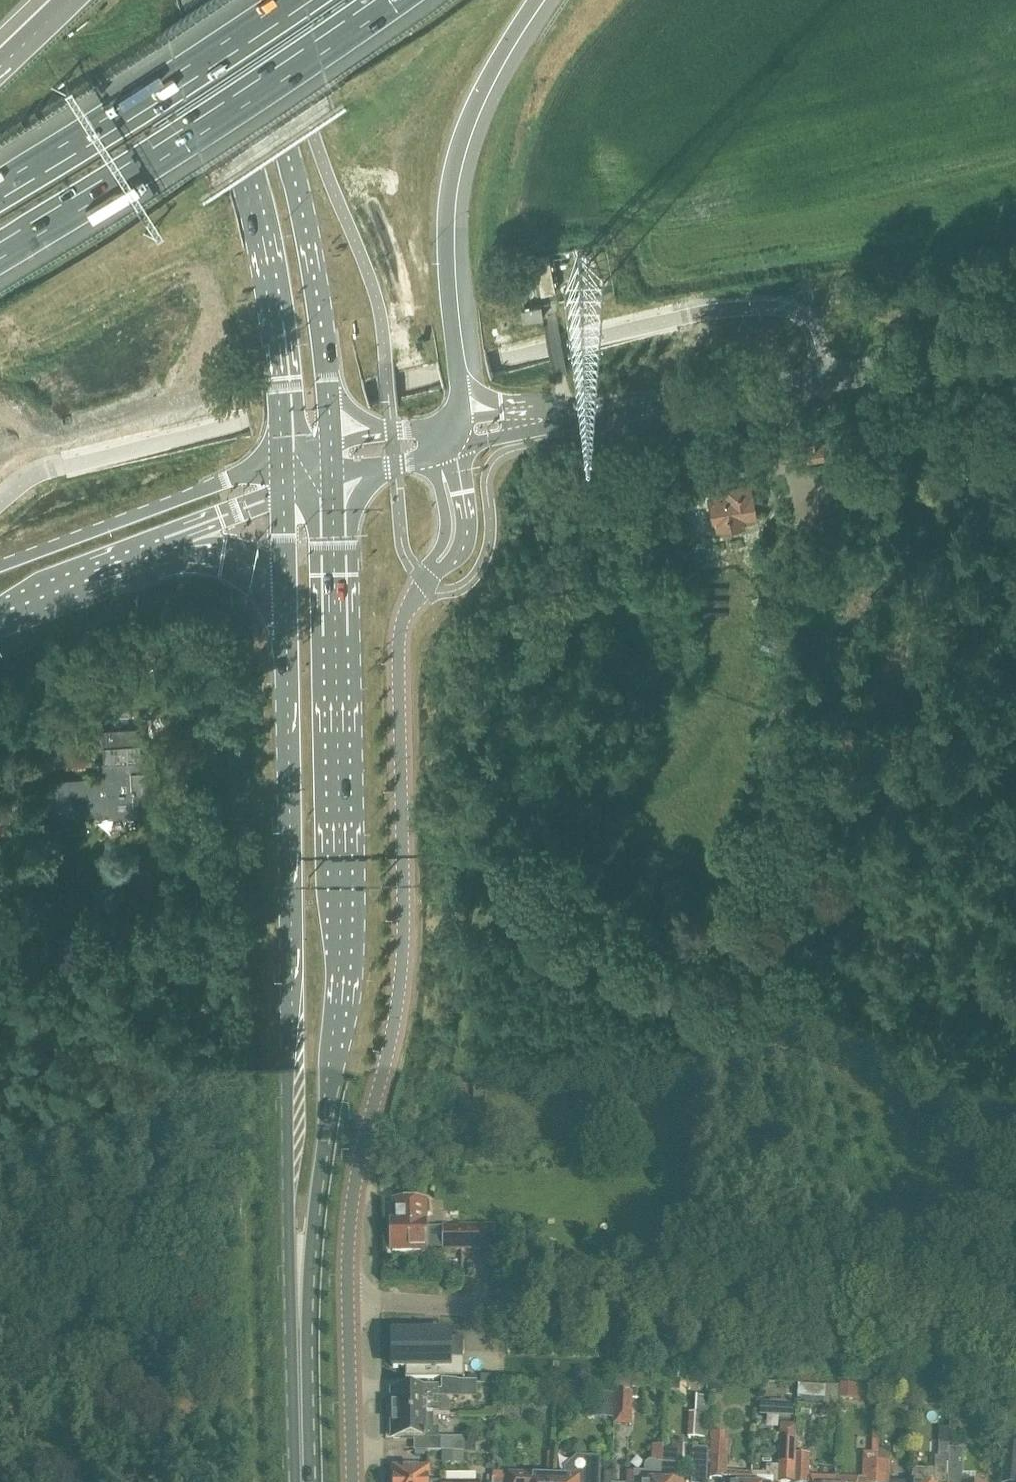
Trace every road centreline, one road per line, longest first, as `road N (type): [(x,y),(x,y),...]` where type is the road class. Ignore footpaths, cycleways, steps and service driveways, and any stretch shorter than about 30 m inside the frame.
road 1 (unclassified): [(439,454),(454,531),(400,633),(401,963),(348,1231),(354,1481)]
road 2 (primary): [(300,1330),(340,952),(333,479)]
road 3 (primary): [(286,602),(289,1234),(300,1330)]
road 4 (unclassified): [(542,420),(1015,346)]
road 5 (primary): [(196,0),(268,293),(282,460)]
road 6 (motorway): [(0,251),(387,0)]
road 7 (motorway): [(461,421),(449,190),(474,107),(536,0)]
road 8 (primary): [(331,445),(308,230),(257,25)]
road 9 (motorway): [(299,0),(0,192)]
road 10 (tertiary): [(282,460),(0,566)]
road 11 (primary): [(0,607),(168,544)]
road 12 (primary): [(303,1481),(300,1330)]
road 13 (primary): [(168,544),(239,561),(286,602)]
road 14 (primary): [(168,544),(284,499)]

